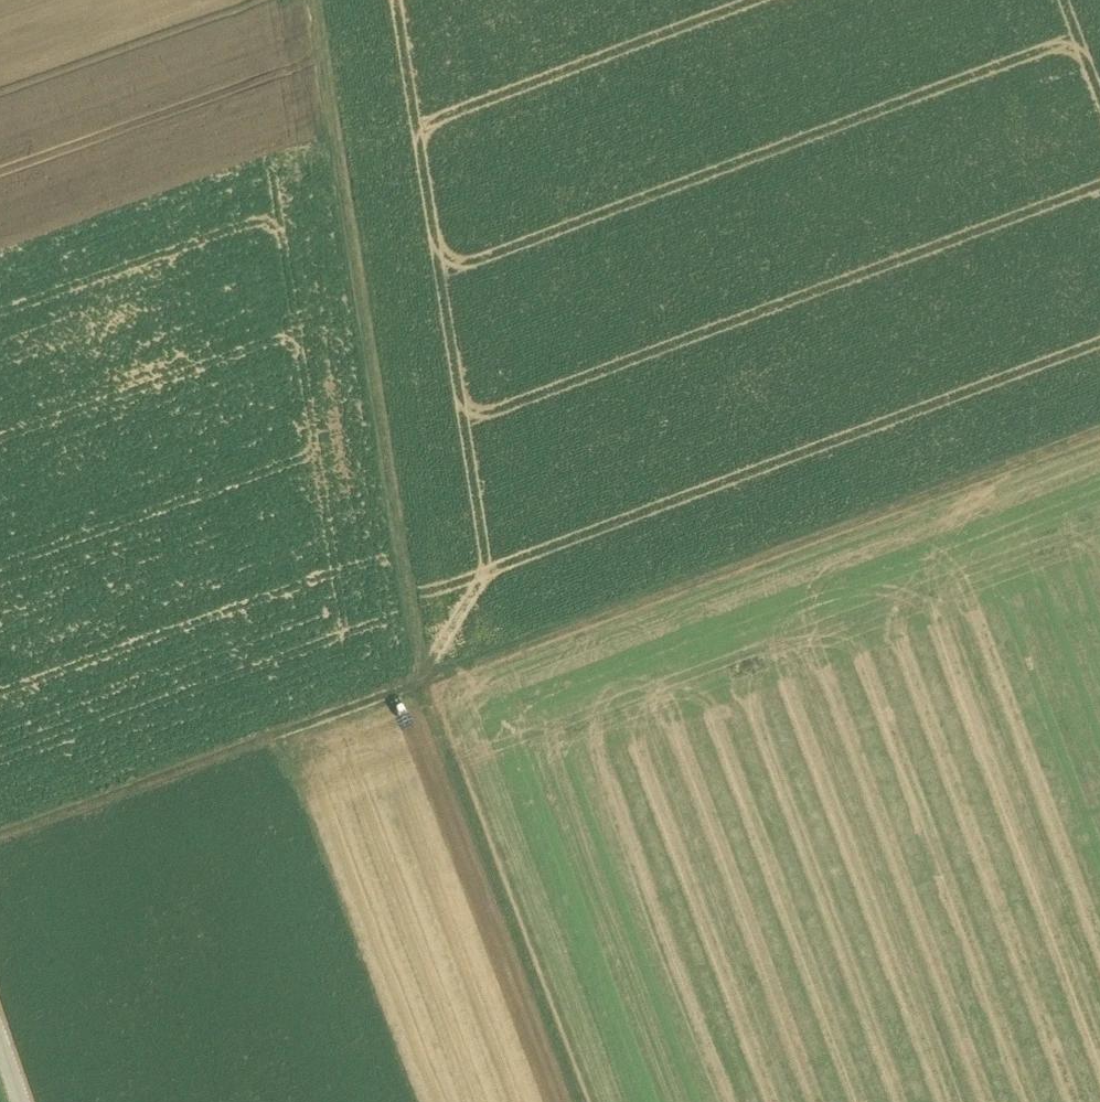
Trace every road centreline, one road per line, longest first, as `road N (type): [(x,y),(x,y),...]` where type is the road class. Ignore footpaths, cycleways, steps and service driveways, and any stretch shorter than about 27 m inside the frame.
road 1 (track): [(1099,424),(0,839)]
road 2 (track): [(309,0),(425,681),(583,1101)]

